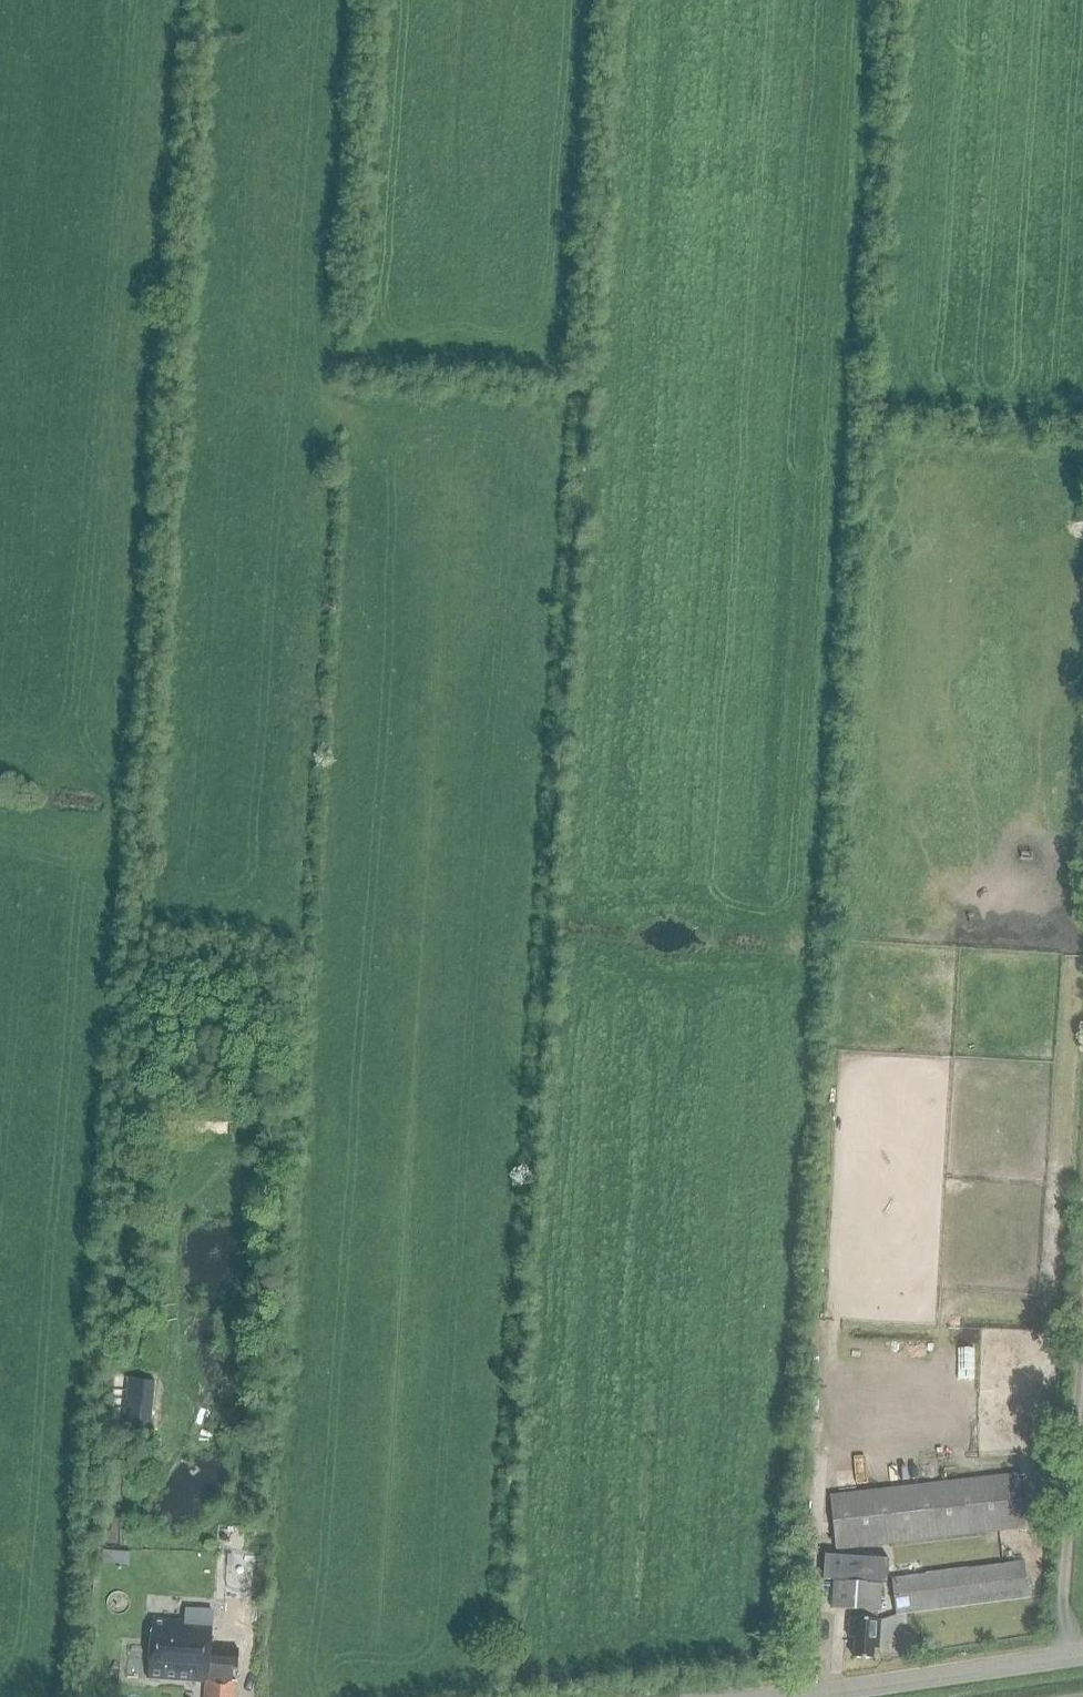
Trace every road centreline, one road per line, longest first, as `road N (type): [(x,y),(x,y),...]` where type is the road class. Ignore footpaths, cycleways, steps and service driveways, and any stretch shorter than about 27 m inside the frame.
road 1 (unclassified): [(802,1696),(1082,1657)]

